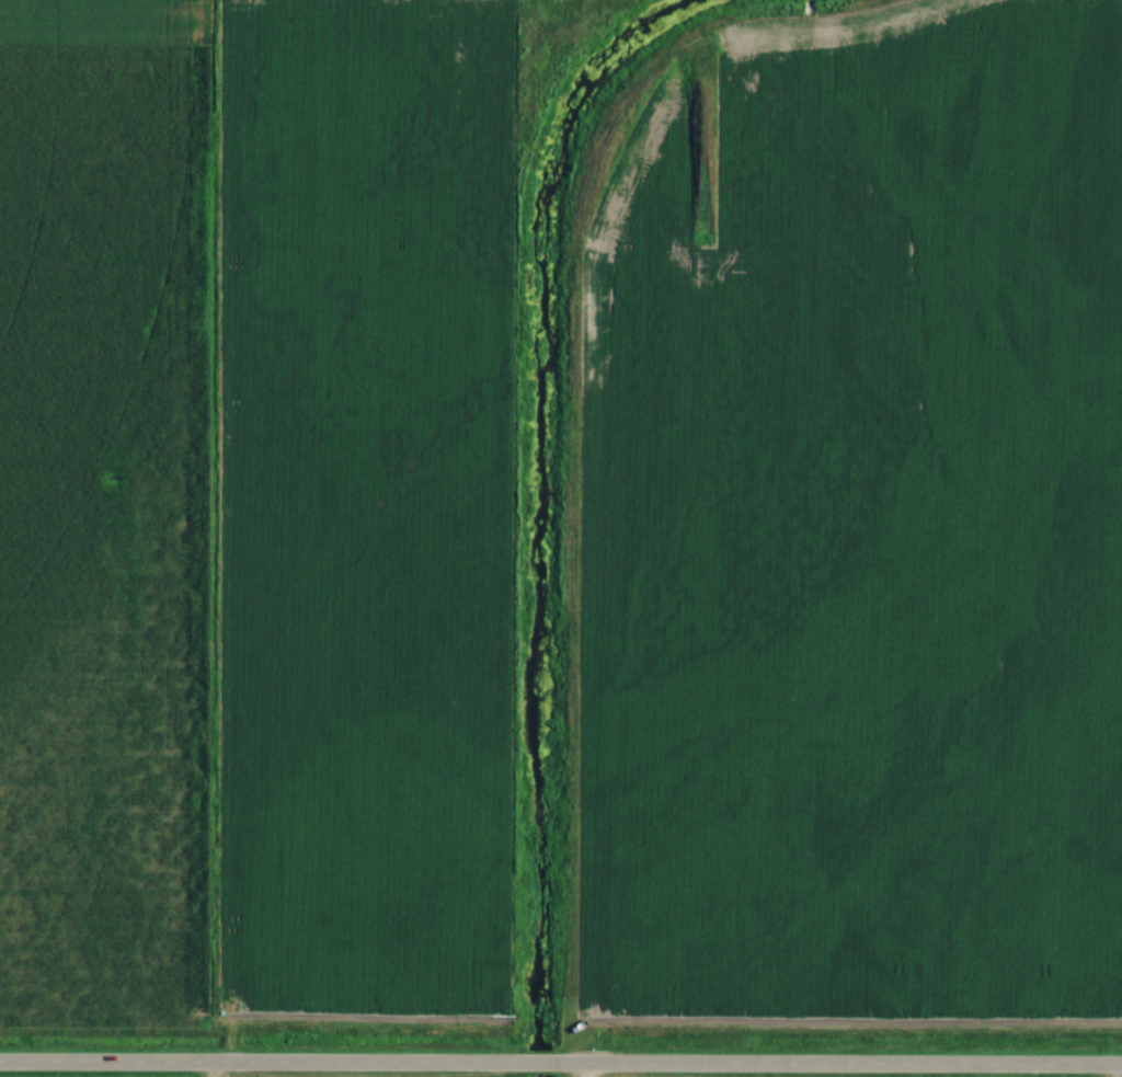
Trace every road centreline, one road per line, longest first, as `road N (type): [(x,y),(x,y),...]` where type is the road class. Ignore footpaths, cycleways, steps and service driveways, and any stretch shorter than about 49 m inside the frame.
road 1 (tertiary): [(0,1069),(1121,1072)]

